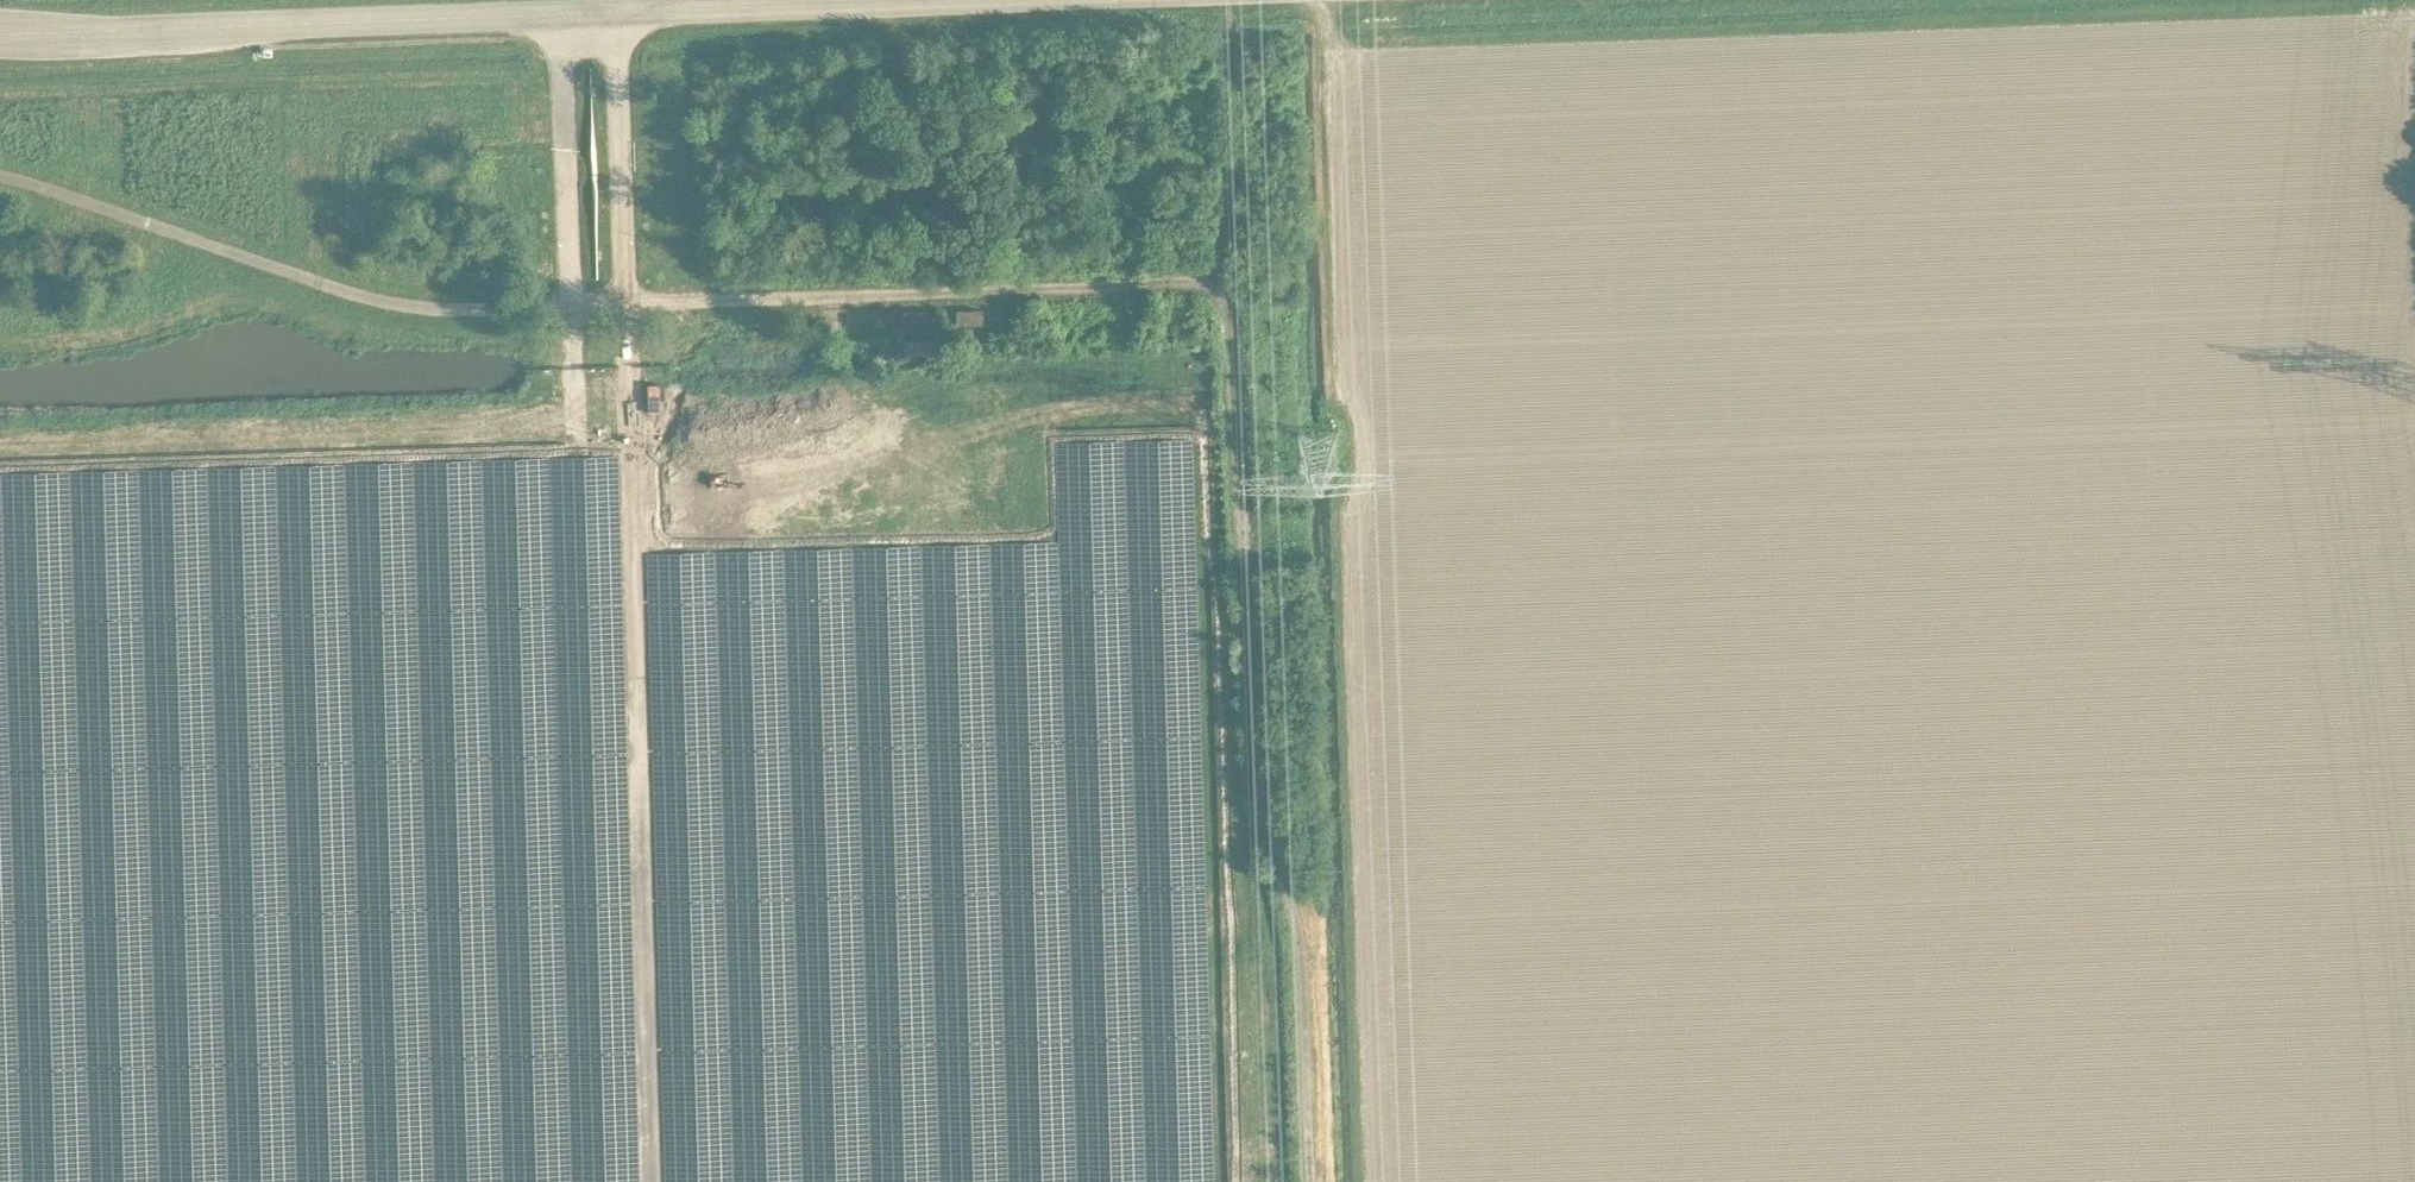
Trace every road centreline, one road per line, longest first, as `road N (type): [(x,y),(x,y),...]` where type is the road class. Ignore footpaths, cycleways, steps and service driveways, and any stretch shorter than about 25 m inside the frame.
road 1 (tertiary): [(0,41),(1122,0)]

